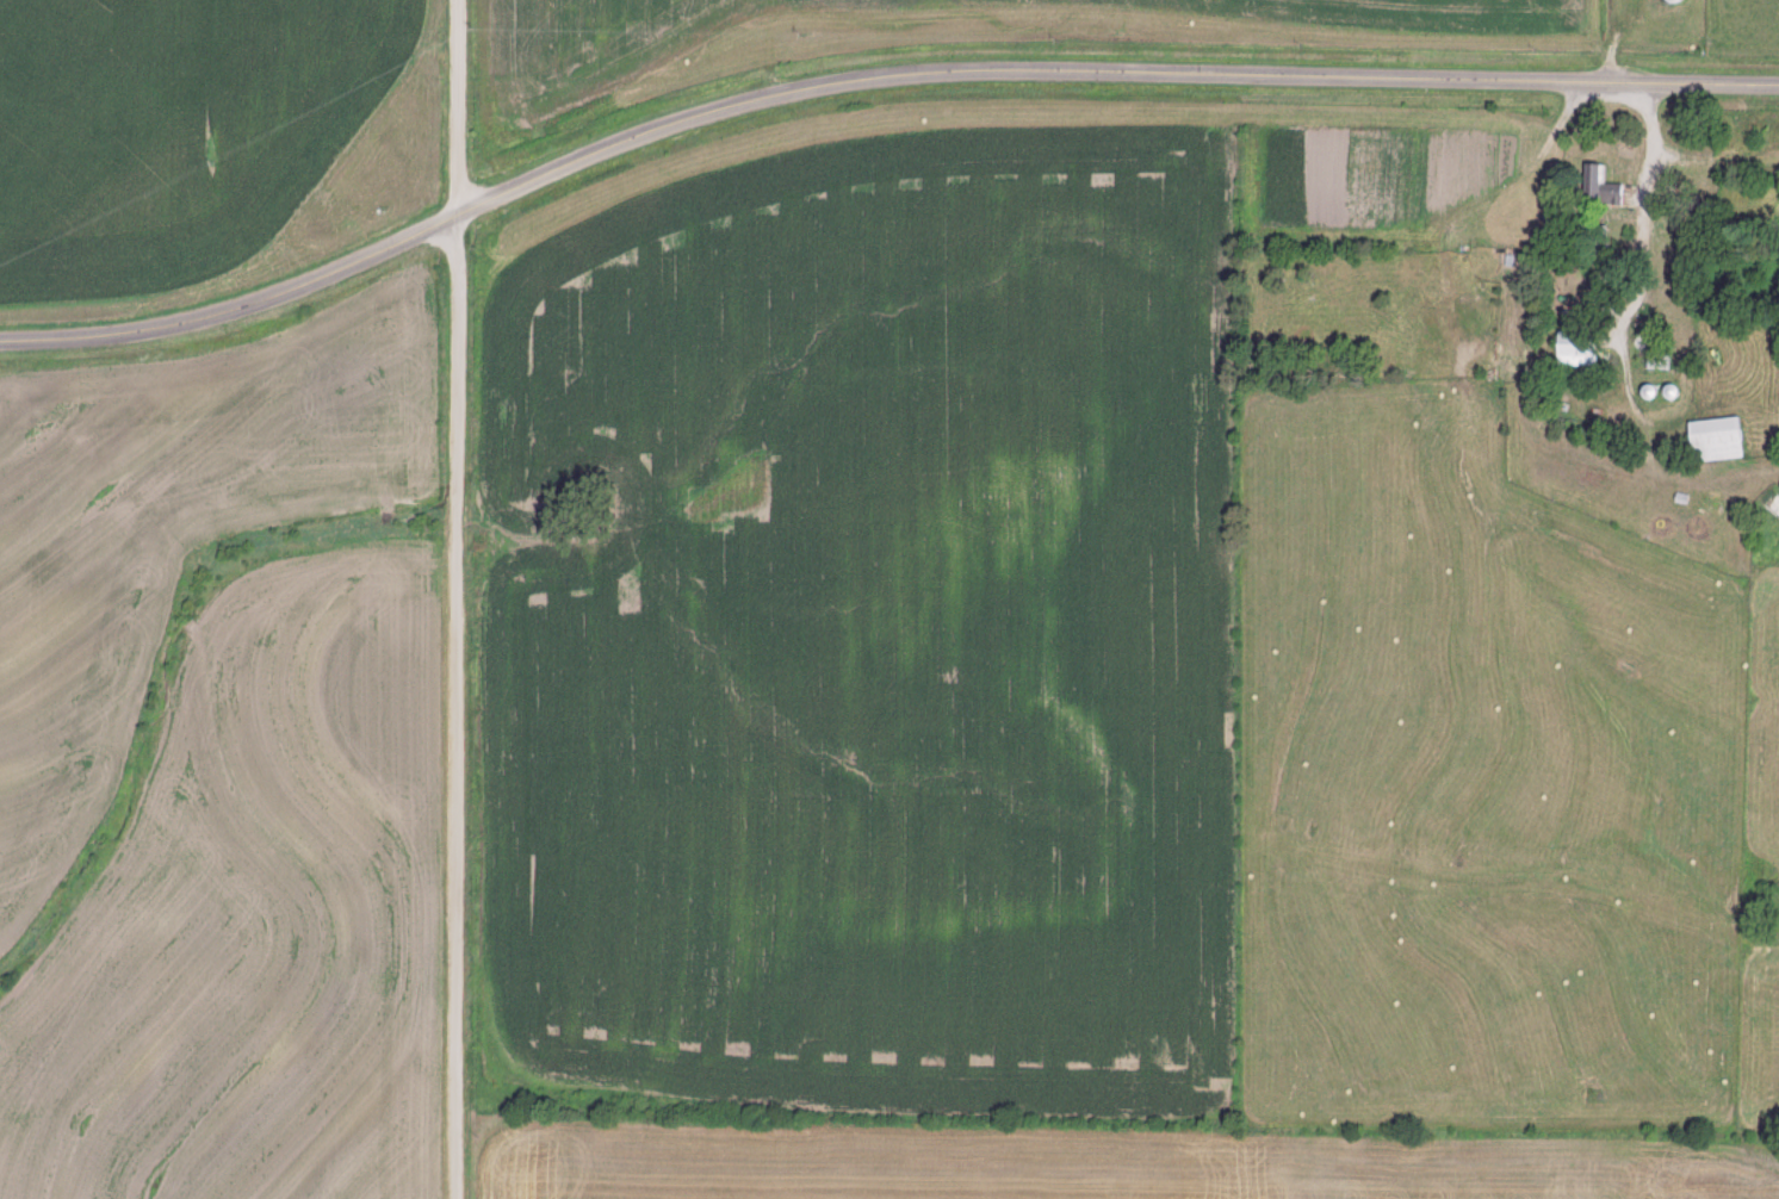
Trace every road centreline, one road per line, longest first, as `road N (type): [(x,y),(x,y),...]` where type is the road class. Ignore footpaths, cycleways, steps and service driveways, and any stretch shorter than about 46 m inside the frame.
road 1 (tertiary): [(1778,85),(1040,69),(876,75),(659,126),(234,305),(86,337),(0,341)]
road 2 (residential): [(455,1198),(448,484),(456,0)]

